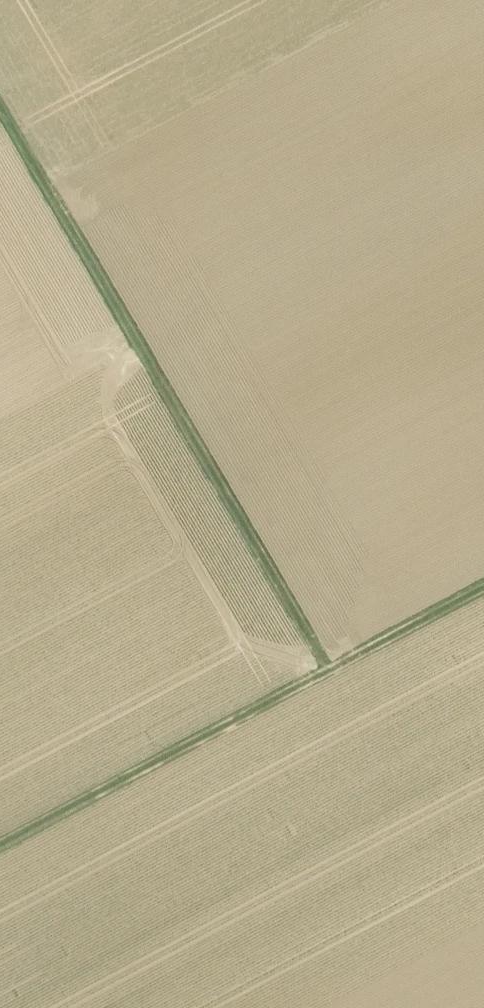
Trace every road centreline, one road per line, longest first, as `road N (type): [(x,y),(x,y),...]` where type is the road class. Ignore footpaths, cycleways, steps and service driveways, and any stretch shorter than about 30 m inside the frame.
road 1 (track): [(324,671),(0,109)]
road 2 (track): [(483,586),(0,844)]

